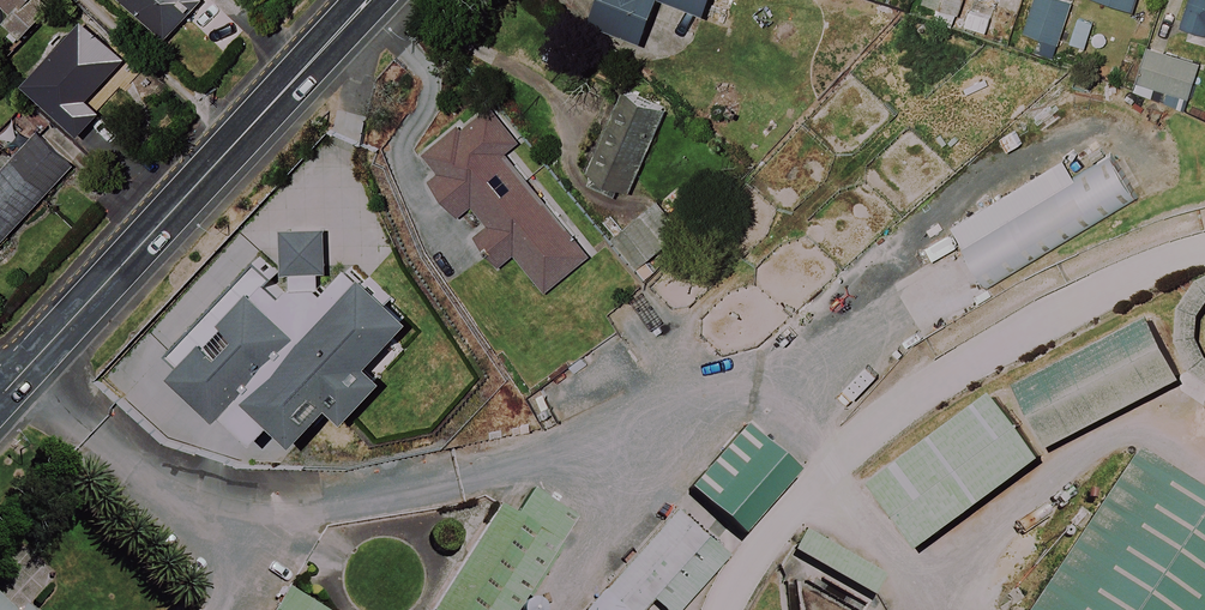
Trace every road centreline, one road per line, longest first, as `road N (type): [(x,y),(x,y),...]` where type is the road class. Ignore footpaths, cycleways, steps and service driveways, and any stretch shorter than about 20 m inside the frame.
road 1 (secondary): [(0,396),(368,0)]

